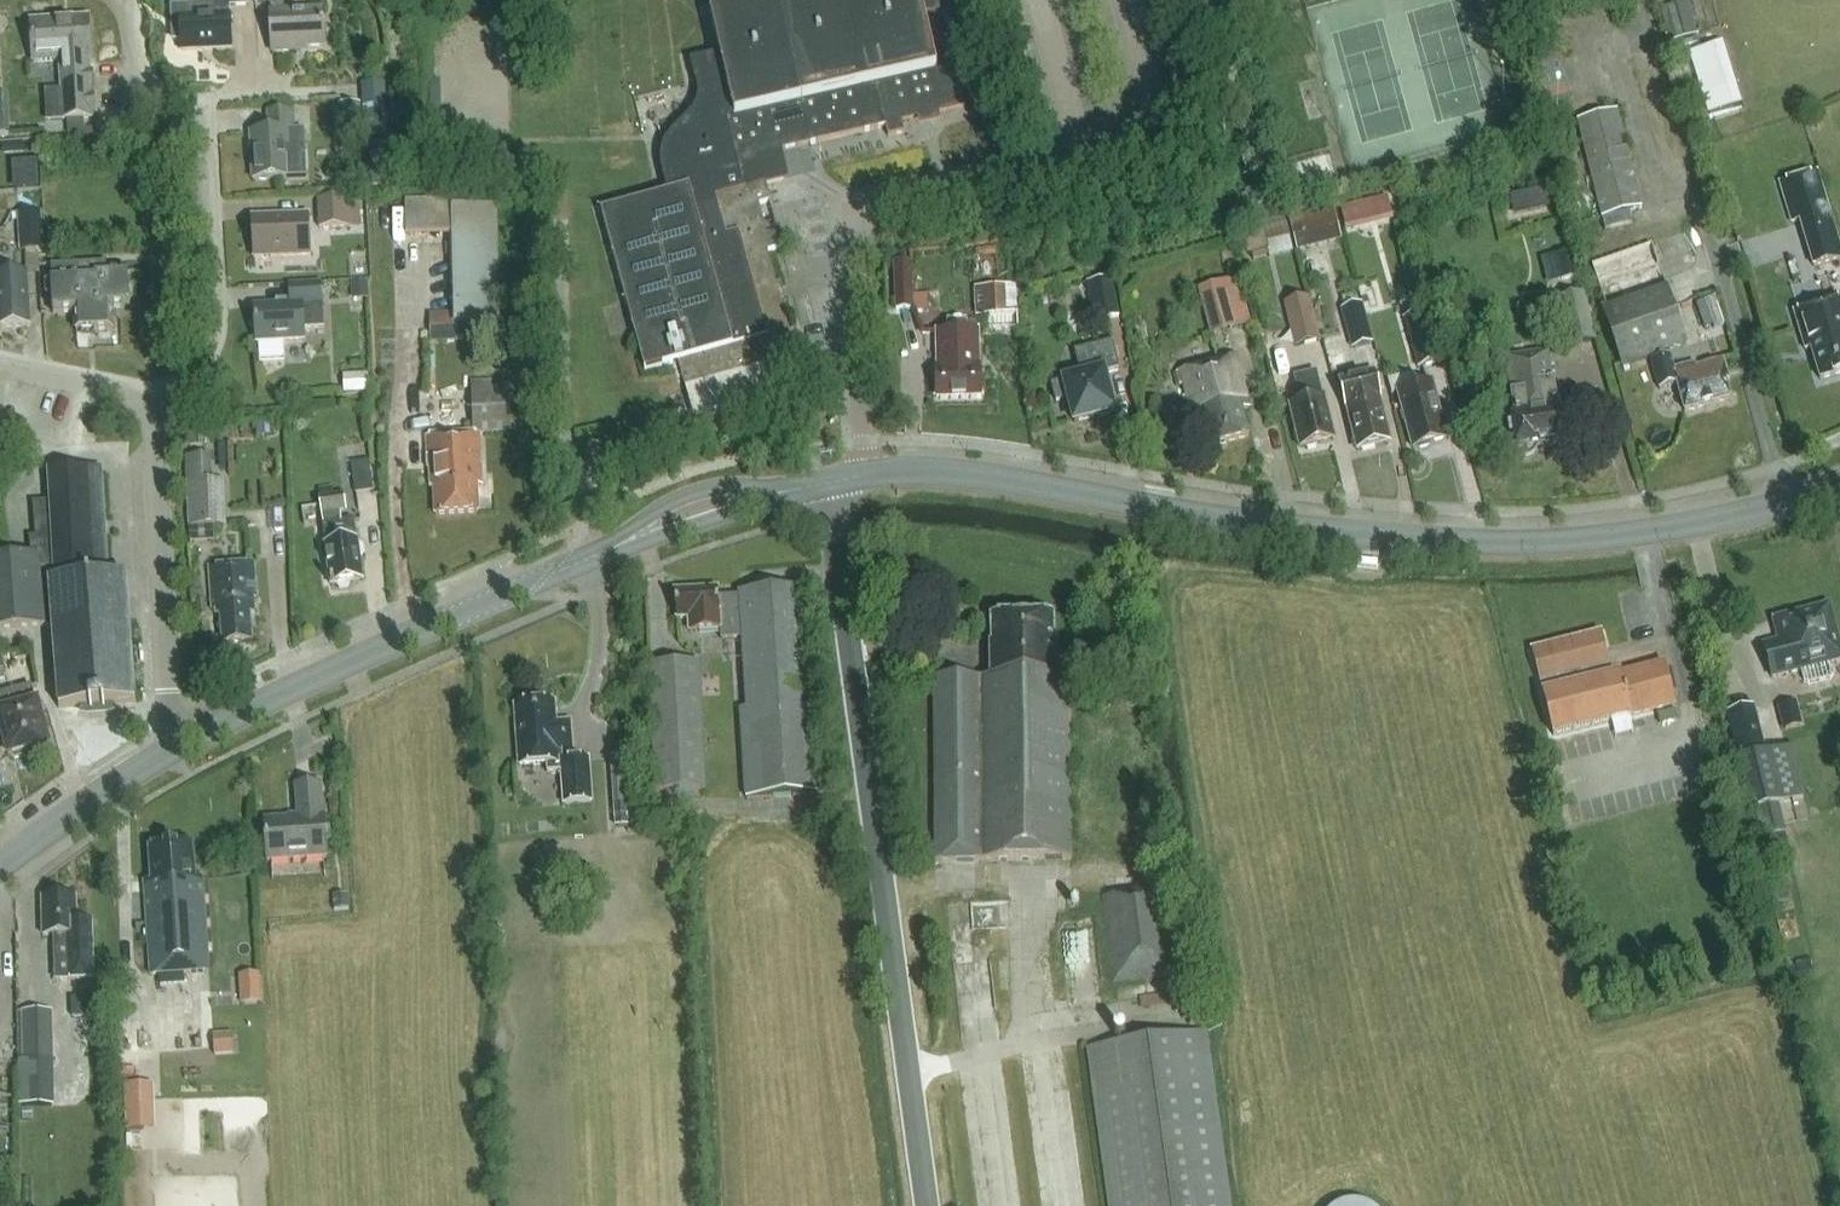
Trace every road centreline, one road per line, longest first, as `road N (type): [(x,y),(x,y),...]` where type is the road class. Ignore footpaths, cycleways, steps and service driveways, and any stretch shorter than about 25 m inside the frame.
road 1 (secondary): [(830,482),(952,471),(1233,520),(1486,543),(1706,521),(1781,506),(1839,482)]
road 2 (tertiary): [(927,1205),(830,482)]
road 3 (residential): [(153,398),(188,375),(212,336),(208,158),(204,133),(189,113),(147,85),(137,68),(122,0)]
road 4 (secondary): [(178,748),(550,575)]
road 5 (residential): [(178,748),(168,705),(153,398)]
road 6 (secondary): [(830,482),(689,492),(550,575)]
road 7 (secondary): [(550,575),(830,482)]
road 8 (secondary): [(0,875),(178,748)]
road 9 (residential): [(0,363),(153,398)]

